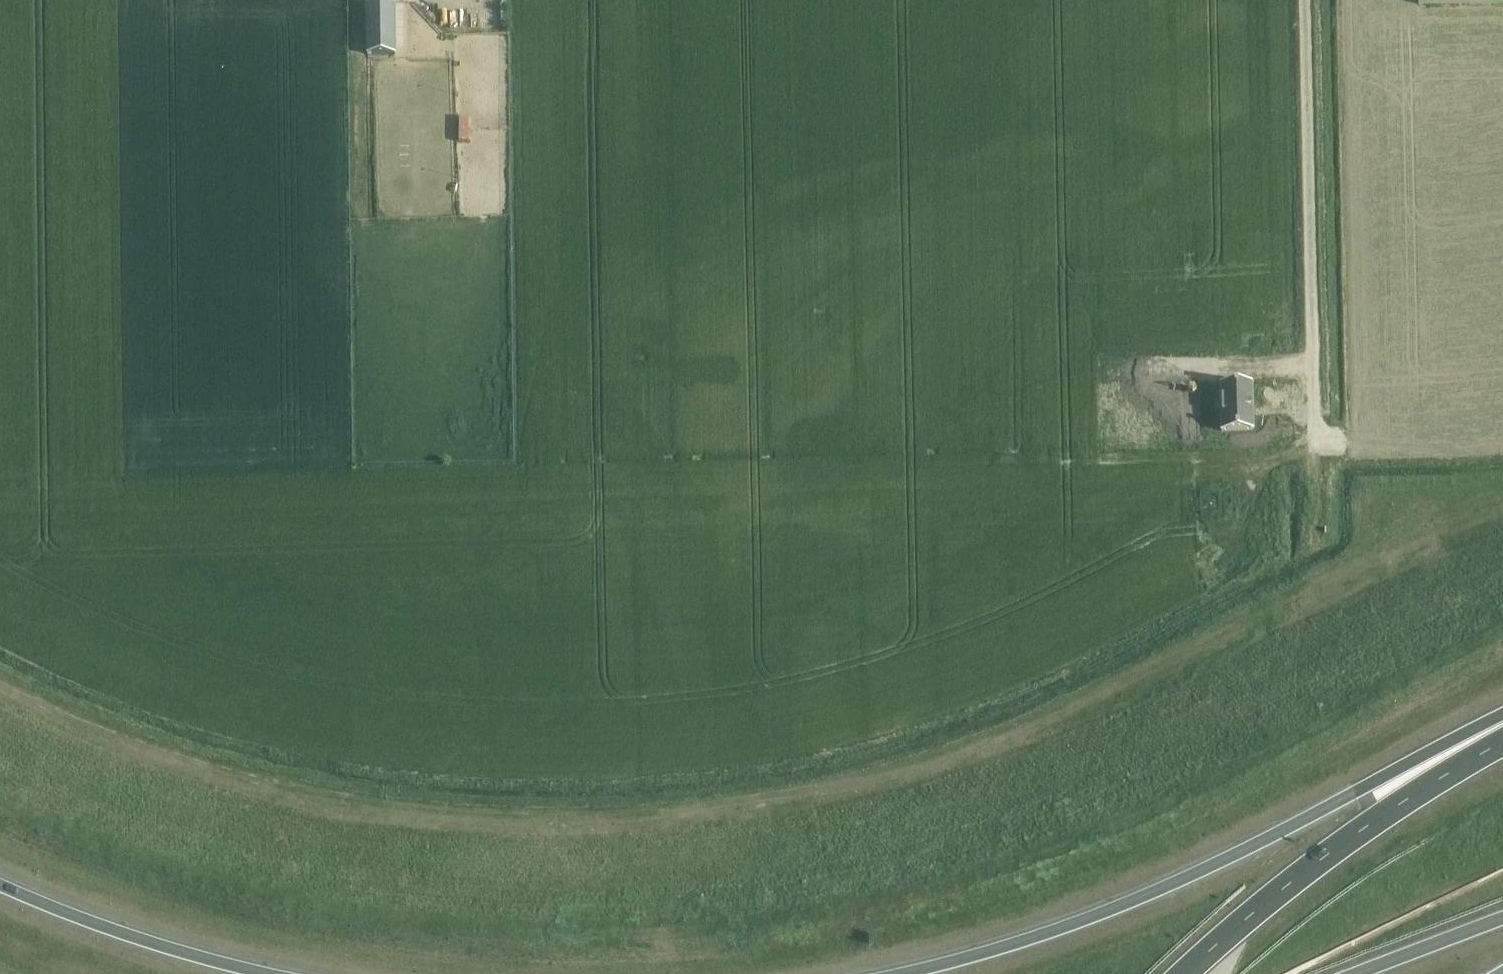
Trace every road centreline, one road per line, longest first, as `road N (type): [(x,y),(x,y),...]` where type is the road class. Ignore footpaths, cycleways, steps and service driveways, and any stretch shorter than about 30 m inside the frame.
road 1 (trunk): [(1502,716),(1126,905),(899,973)]
road 2 (unclassified): [(1316,441),(1306,0)]
road 3 (trunk): [(1502,742),(1373,821),(1181,973)]
road 4 (trunk): [(278,973),(143,942),(0,885)]
road 5 (trunk): [(1361,973),(1502,920)]

